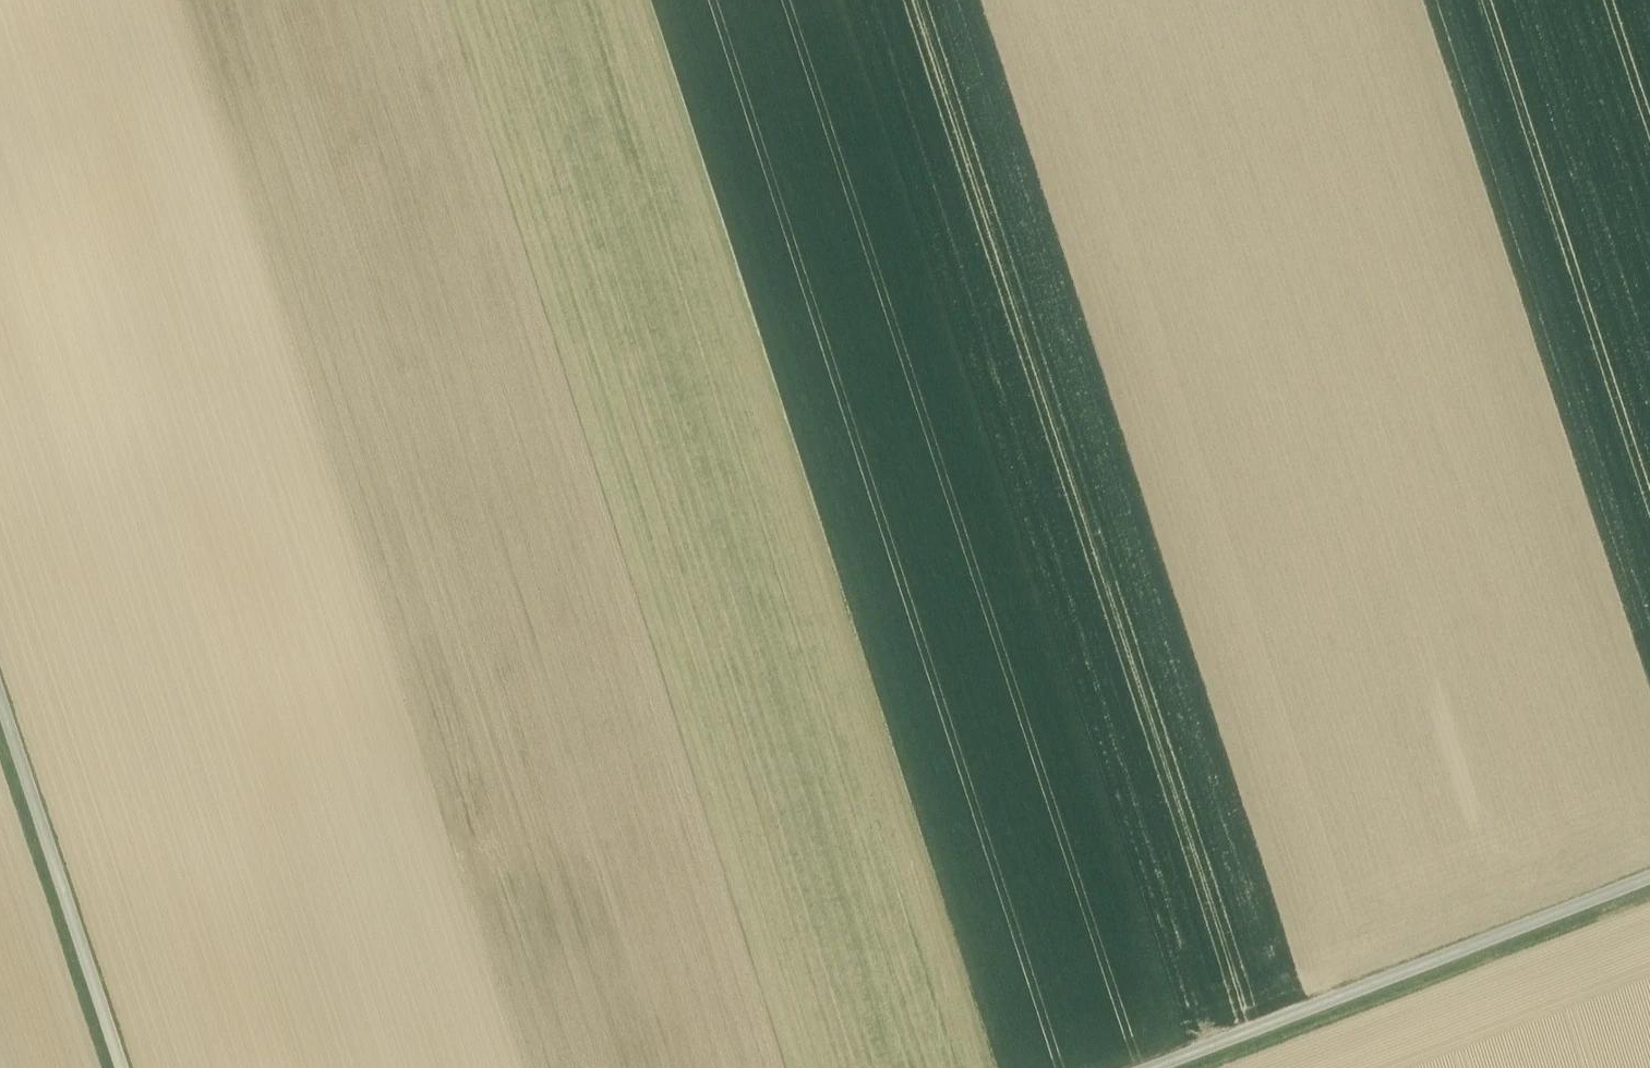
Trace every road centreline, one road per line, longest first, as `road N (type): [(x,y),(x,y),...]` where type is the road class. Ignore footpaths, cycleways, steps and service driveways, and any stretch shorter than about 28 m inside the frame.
road 1 (track): [(1154,1067),(1649,878)]
road 2 (track): [(119,1067),(0,707)]

